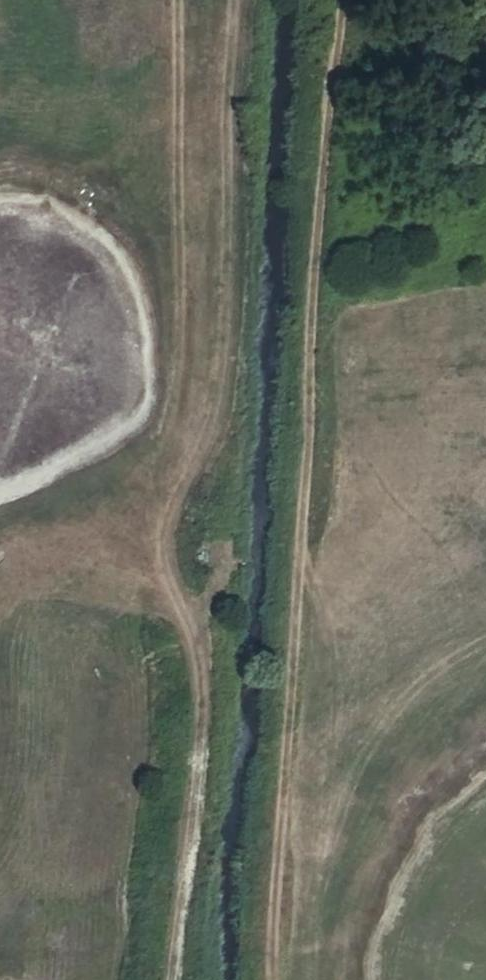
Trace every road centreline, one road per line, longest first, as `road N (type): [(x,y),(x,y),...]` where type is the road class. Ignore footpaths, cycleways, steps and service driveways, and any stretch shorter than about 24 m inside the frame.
road 1 (track): [(173,979),(208,679),(160,559),(215,415),(239,0)]
road 2 (track): [(275,979),(328,108),(346,0)]
road 3 (track): [(178,282),(159,153),(163,0)]

